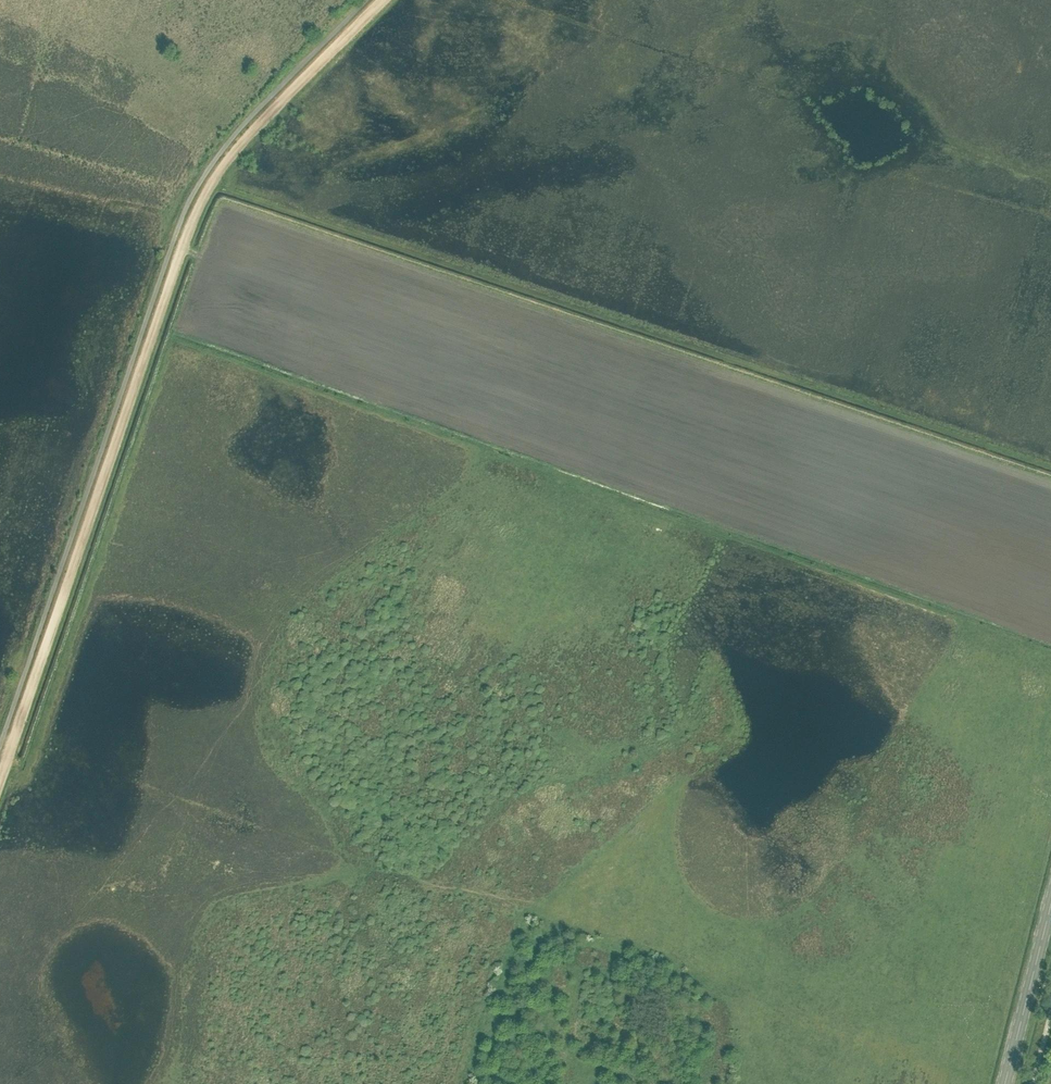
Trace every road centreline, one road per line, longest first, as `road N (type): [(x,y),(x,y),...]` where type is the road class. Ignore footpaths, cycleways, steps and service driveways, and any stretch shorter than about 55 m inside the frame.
road 1 (track): [(0,780),(197,208),(259,124),(384,0)]
road 2 (primary): [(1005,1083),(1050,904)]

